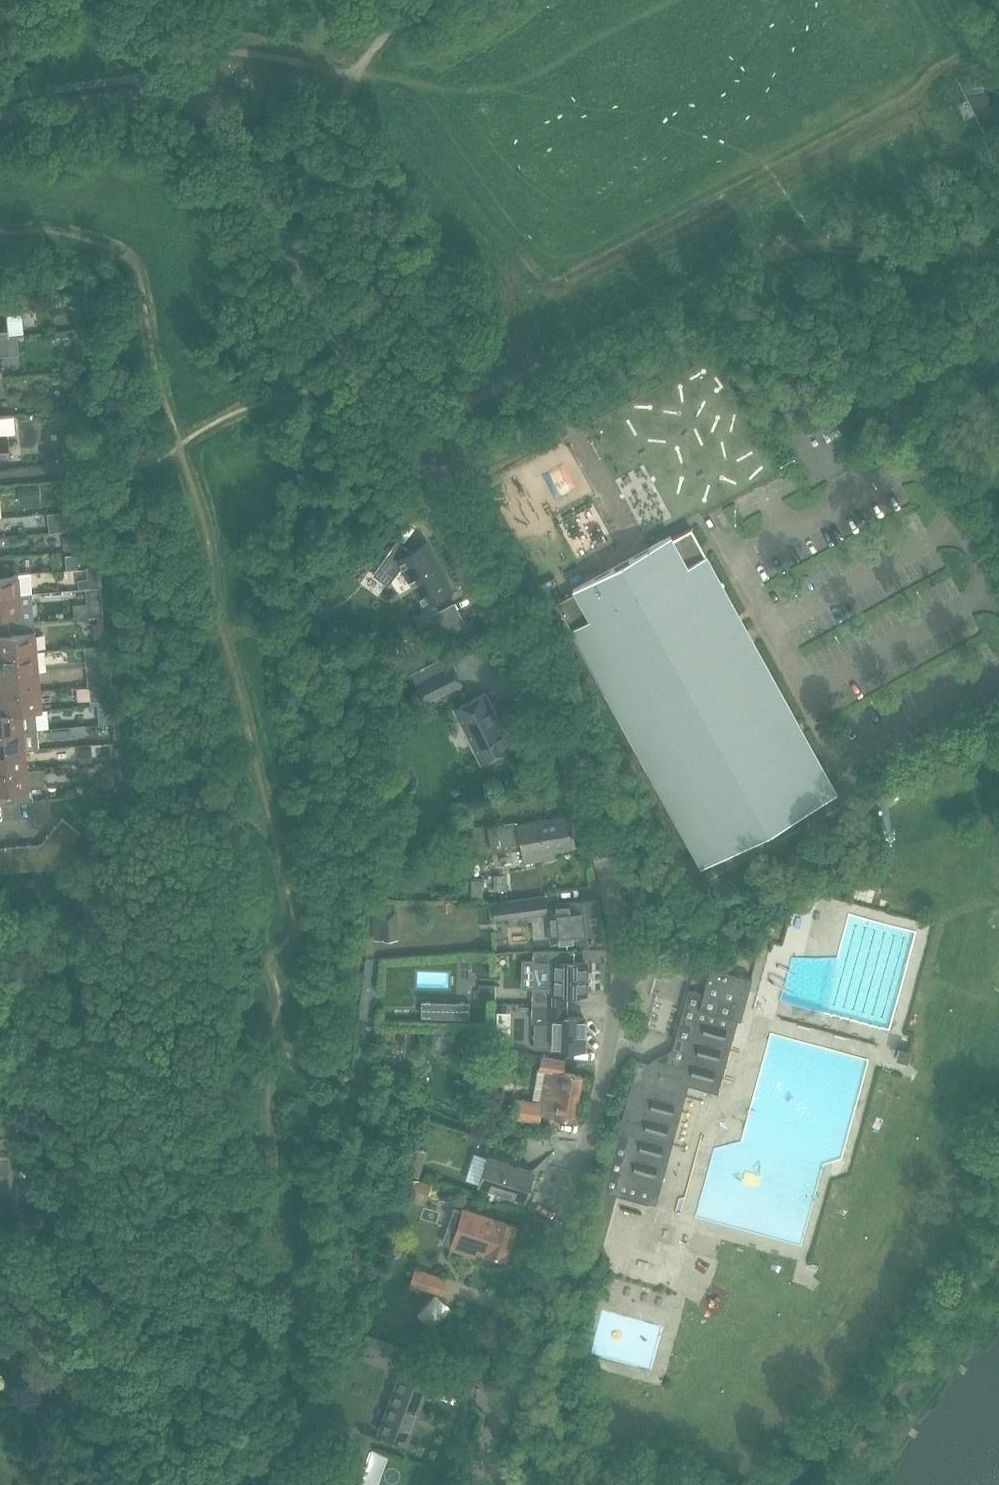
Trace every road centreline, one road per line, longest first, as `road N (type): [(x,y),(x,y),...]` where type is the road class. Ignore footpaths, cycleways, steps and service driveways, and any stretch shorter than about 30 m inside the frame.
road 1 (unclassified): [(468,1484),(580,1169),(620,978),(604,845),(583,784),(521,659),(415,484)]
road 2 (unclassified): [(415,484),(583,407),(678,350),(729,338),(770,343),(878,393)]
road 3 (unclassified): [(415,484),(201,69)]
road 4 (unclassified): [(998,601),(878,393)]
road 5 (unclassified): [(201,69),(151,93),(0,127)]

